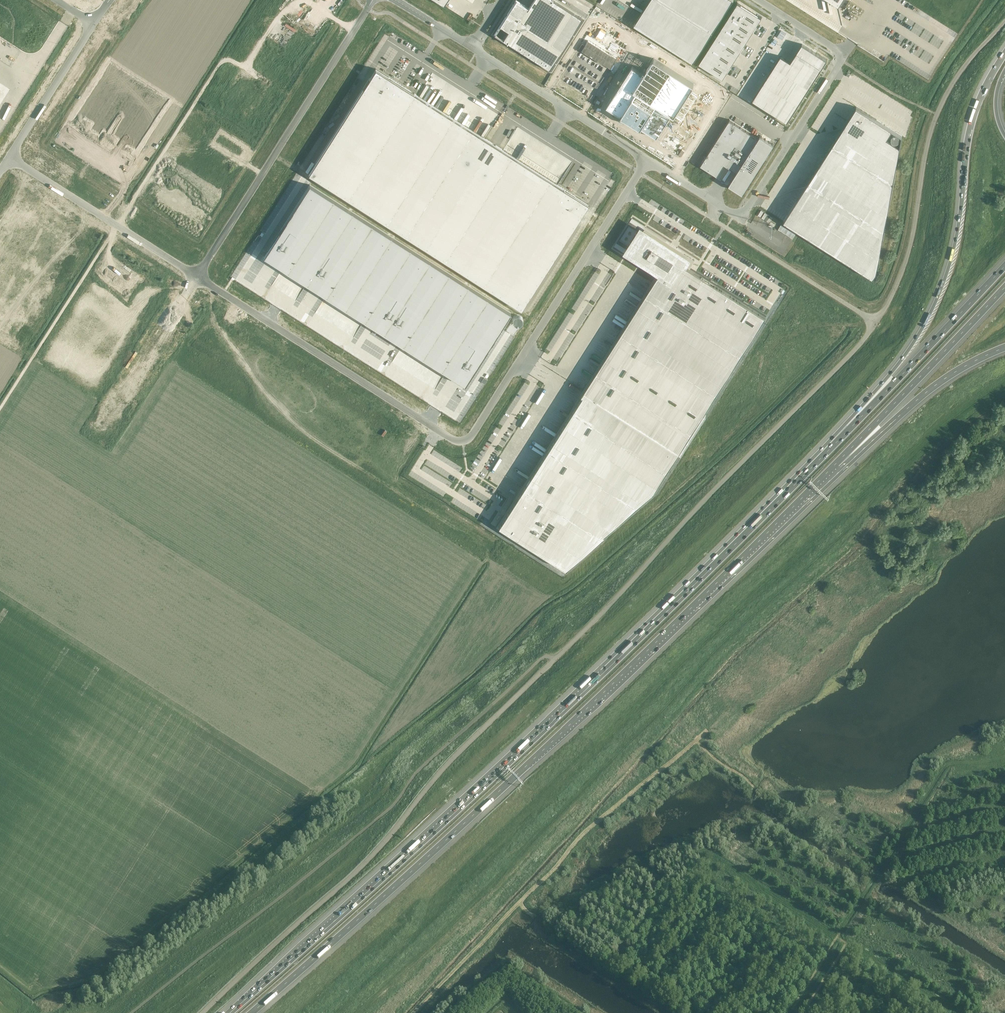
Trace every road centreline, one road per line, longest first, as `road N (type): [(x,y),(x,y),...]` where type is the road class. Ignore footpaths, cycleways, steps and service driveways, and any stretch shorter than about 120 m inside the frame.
road 1 (unclassified): [(876,322),(603,613),(446,765),(350,879),(203,1012)]
road 2 (motorway): [(824,455),(474,795),(229,1012)]
road 3 (motorway): [(251,1012),(527,765),(836,465)]
road 4 (unclassified): [(197,275),(462,442),(648,161)]
road 5 (motorway): [(1004,54),(974,113),(957,235),(930,316),(824,455)]
road 6 (unclassified): [(1004,23),(937,115),(910,250),(876,322)]
road 7 (unclassified): [(197,275),(372,0)]
road 8 (unclassified): [(781,15),(844,55),(743,219)]
road 9 (motorway): [(1004,267),(824,455)]
road 10 (motorway): [(836,465),(1004,287)]
road 11 (unclassified): [(9,158),(197,275)]
road 12 (unclassified): [(719,204),(711,218),(876,322)]
road 13 (unclassified): [(473,47),(648,161)]
road 14 (motorway): [(836,465),(940,382),(1004,348)]
road 15 (unclassified): [(99,435),(197,275)]
road 16 (unclassified): [(9,158),(94,23)]

